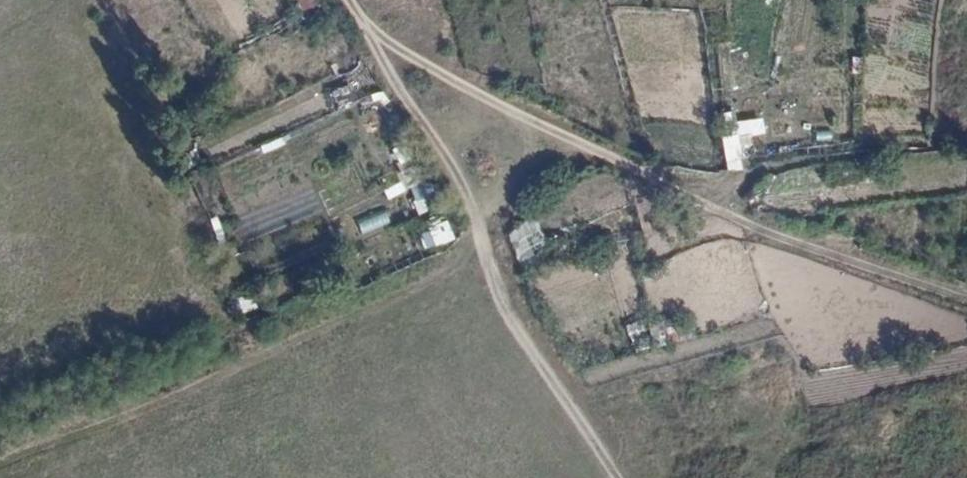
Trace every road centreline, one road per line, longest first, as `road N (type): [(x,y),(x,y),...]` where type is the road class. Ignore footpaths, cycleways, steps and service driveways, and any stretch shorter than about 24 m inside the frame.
road 1 (track): [(348,0),(368,27),(800,244),(966,302)]
road 2 (track): [(368,27),(493,264),(631,477)]

